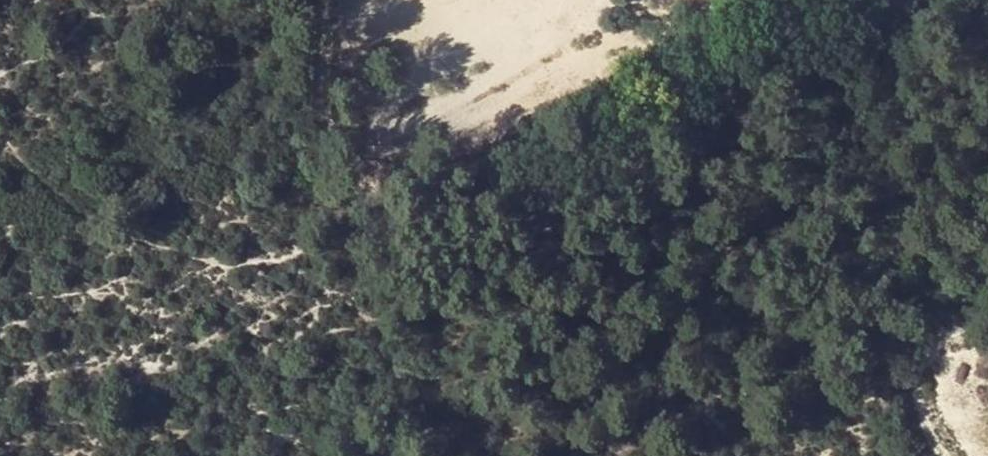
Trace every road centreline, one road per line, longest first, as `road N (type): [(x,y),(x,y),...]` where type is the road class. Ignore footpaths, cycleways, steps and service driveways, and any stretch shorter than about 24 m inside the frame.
road 1 (track): [(912,0),(572,189),(519,250),(497,300),(494,353),(435,455)]
road 2 (track): [(497,300),(354,176),(327,124),(313,0)]
road 3 (track): [(943,455),(923,429),(912,376),(934,338),(987,319)]

